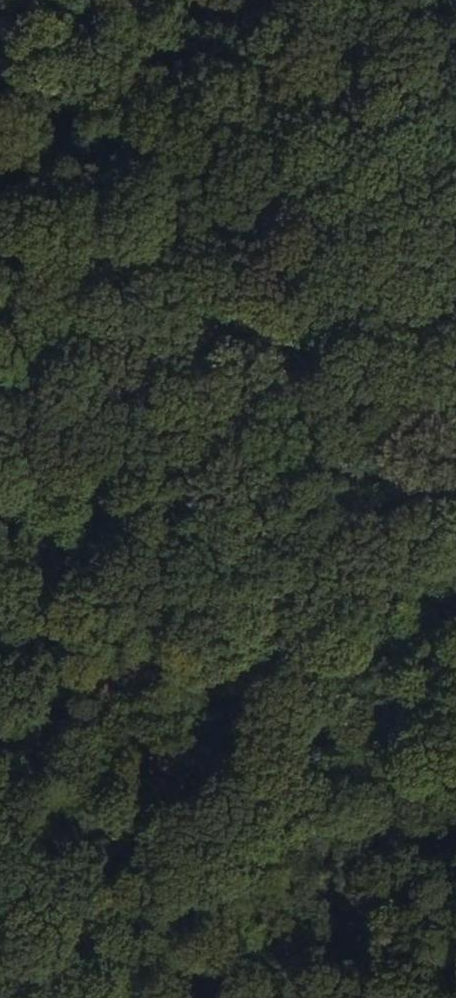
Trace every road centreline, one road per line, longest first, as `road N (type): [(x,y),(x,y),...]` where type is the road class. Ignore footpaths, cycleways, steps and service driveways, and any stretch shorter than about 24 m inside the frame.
road 1 (track): [(269,997),(212,352),(168,0)]
road 2 (track): [(212,352),(455,583)]
road 3 (track): [(0,576),(212,352)]

